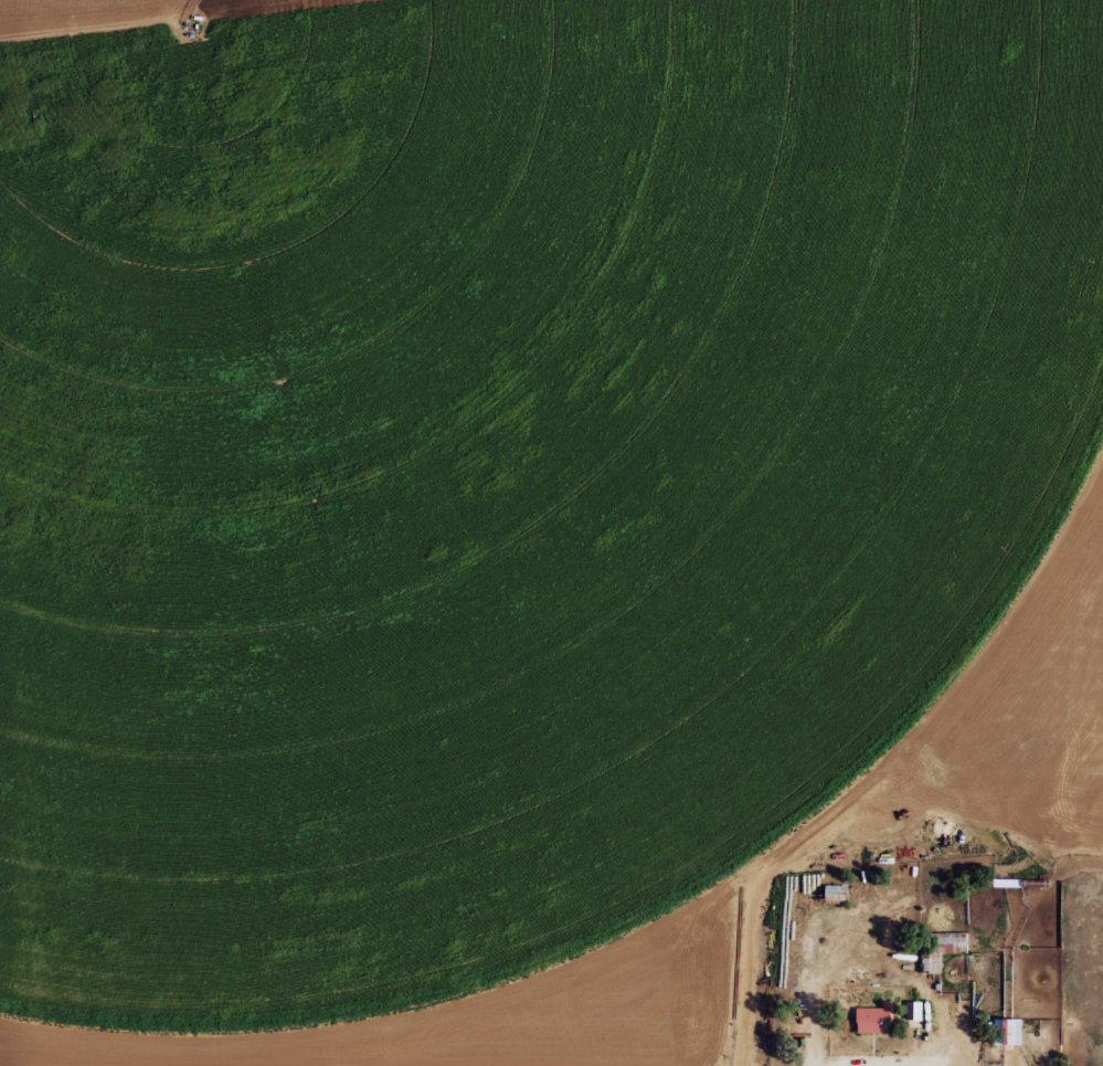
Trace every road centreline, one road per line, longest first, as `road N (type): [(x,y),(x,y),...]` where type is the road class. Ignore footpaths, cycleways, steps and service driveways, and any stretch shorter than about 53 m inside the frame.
road 1 (residential): [(71,0),(47,1065)]

